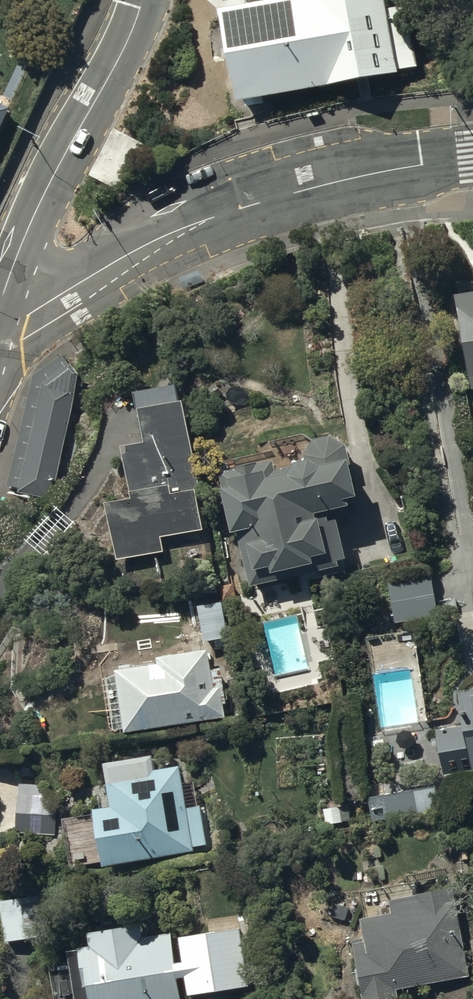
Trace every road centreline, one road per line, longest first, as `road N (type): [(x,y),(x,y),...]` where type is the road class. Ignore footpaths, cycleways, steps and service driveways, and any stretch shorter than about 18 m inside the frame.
road 1 (unclassified): [(0,348),(27,316),(170,234),(336,182),(472,157)]
road 2 (secondary): [(0,303),(26,231),(125,48),(142,0)]

